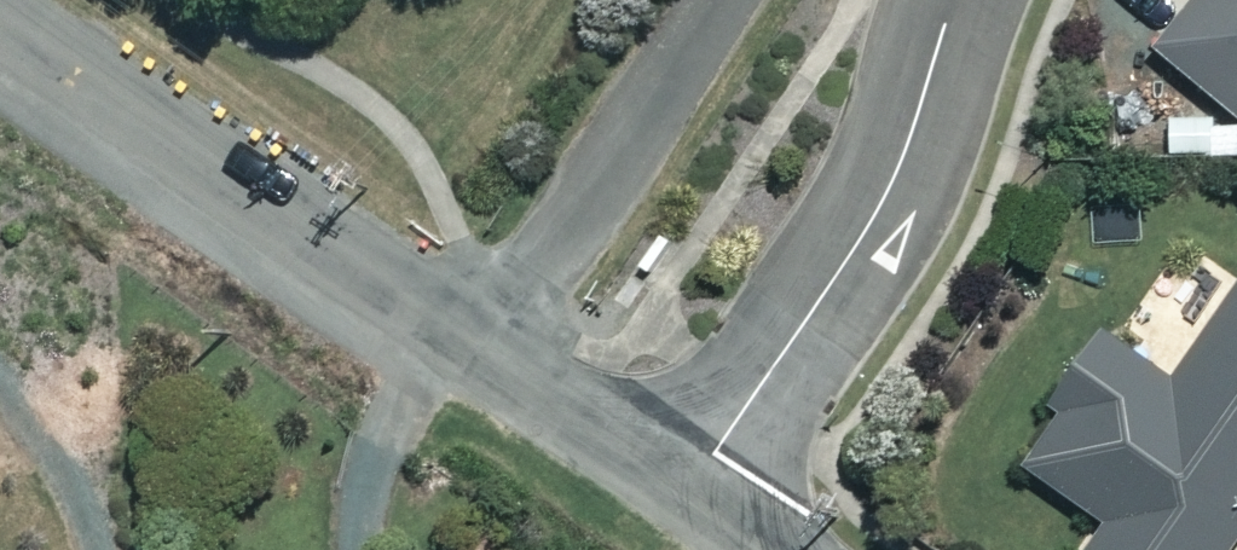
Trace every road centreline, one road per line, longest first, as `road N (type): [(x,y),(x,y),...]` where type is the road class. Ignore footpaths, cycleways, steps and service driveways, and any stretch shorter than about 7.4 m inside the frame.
road 1 (residential): [(490,353),(0,11)]
road 2 (residential): [(683,503),(840,273),(909,141),(951,0)]
road 3 (unclassified): [(726,0),(490,353)]
road 4 (residential): [(683,503),(490,353)]

